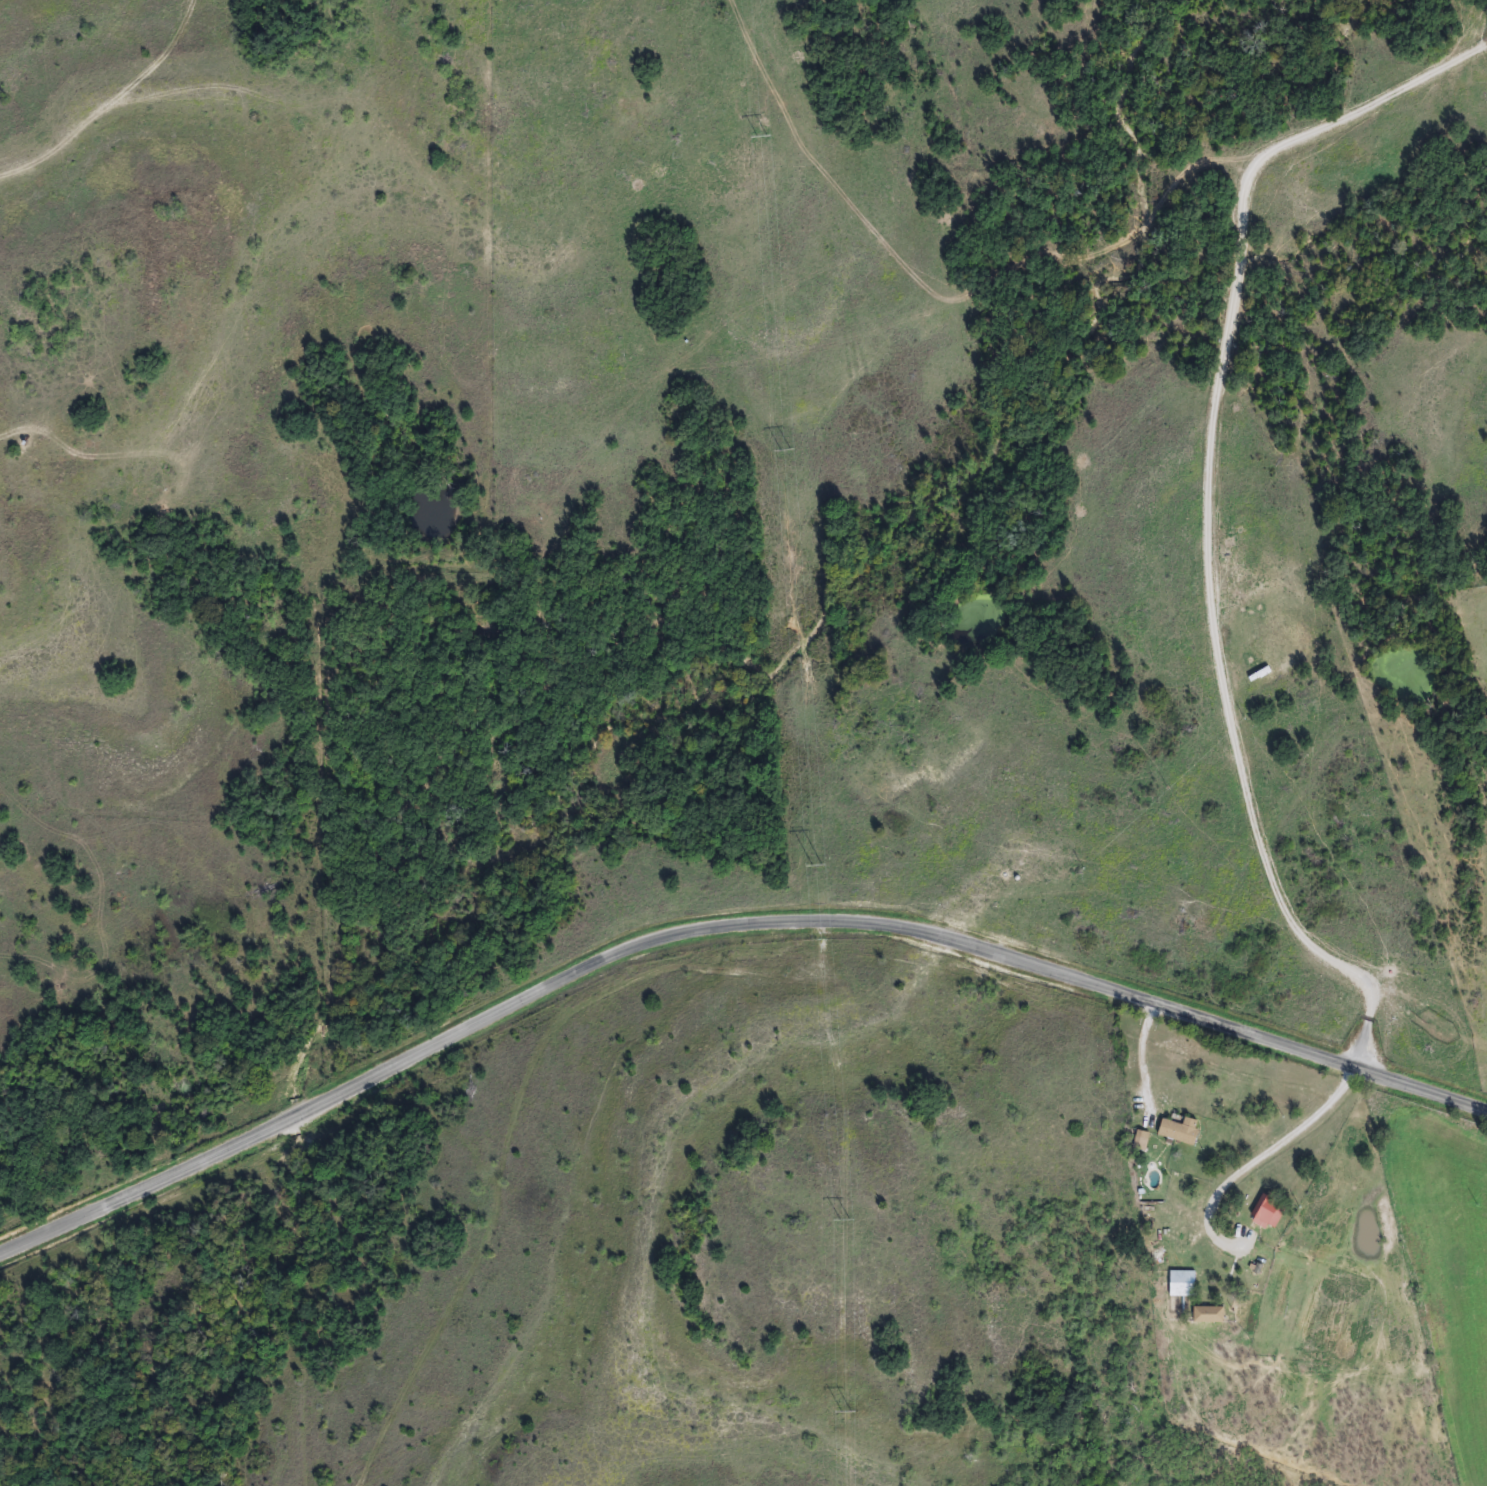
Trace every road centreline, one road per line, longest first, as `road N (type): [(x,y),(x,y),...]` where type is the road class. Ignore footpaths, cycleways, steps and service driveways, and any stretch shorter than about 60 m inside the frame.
road 1 (tertiary): [(0,1258),(270,1134),(615,955),(730,927),(916,931),(1486,1114)]

